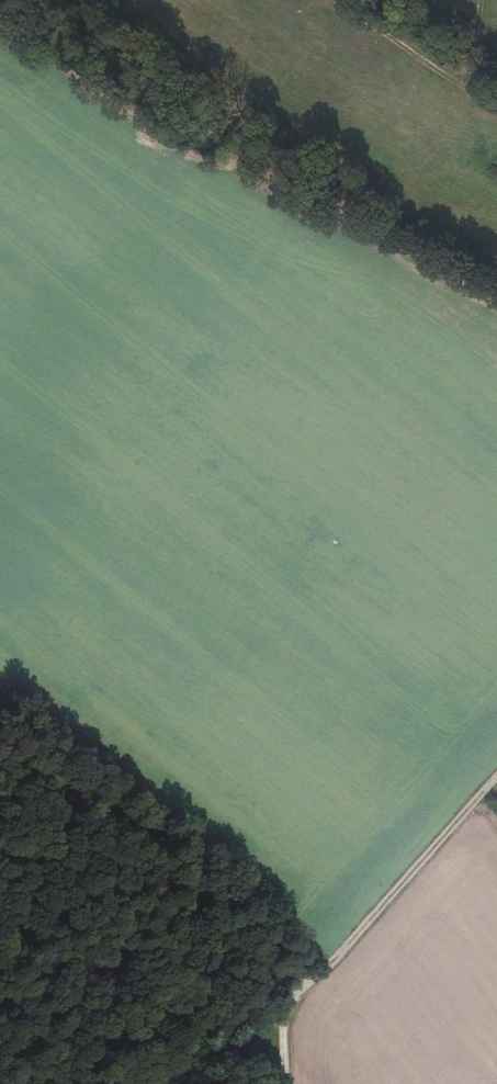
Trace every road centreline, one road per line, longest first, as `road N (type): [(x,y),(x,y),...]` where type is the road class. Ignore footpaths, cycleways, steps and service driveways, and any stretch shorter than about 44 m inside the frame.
road 1 (track): [(288,1083),(288,1028),(302,1000),(496,780)]

